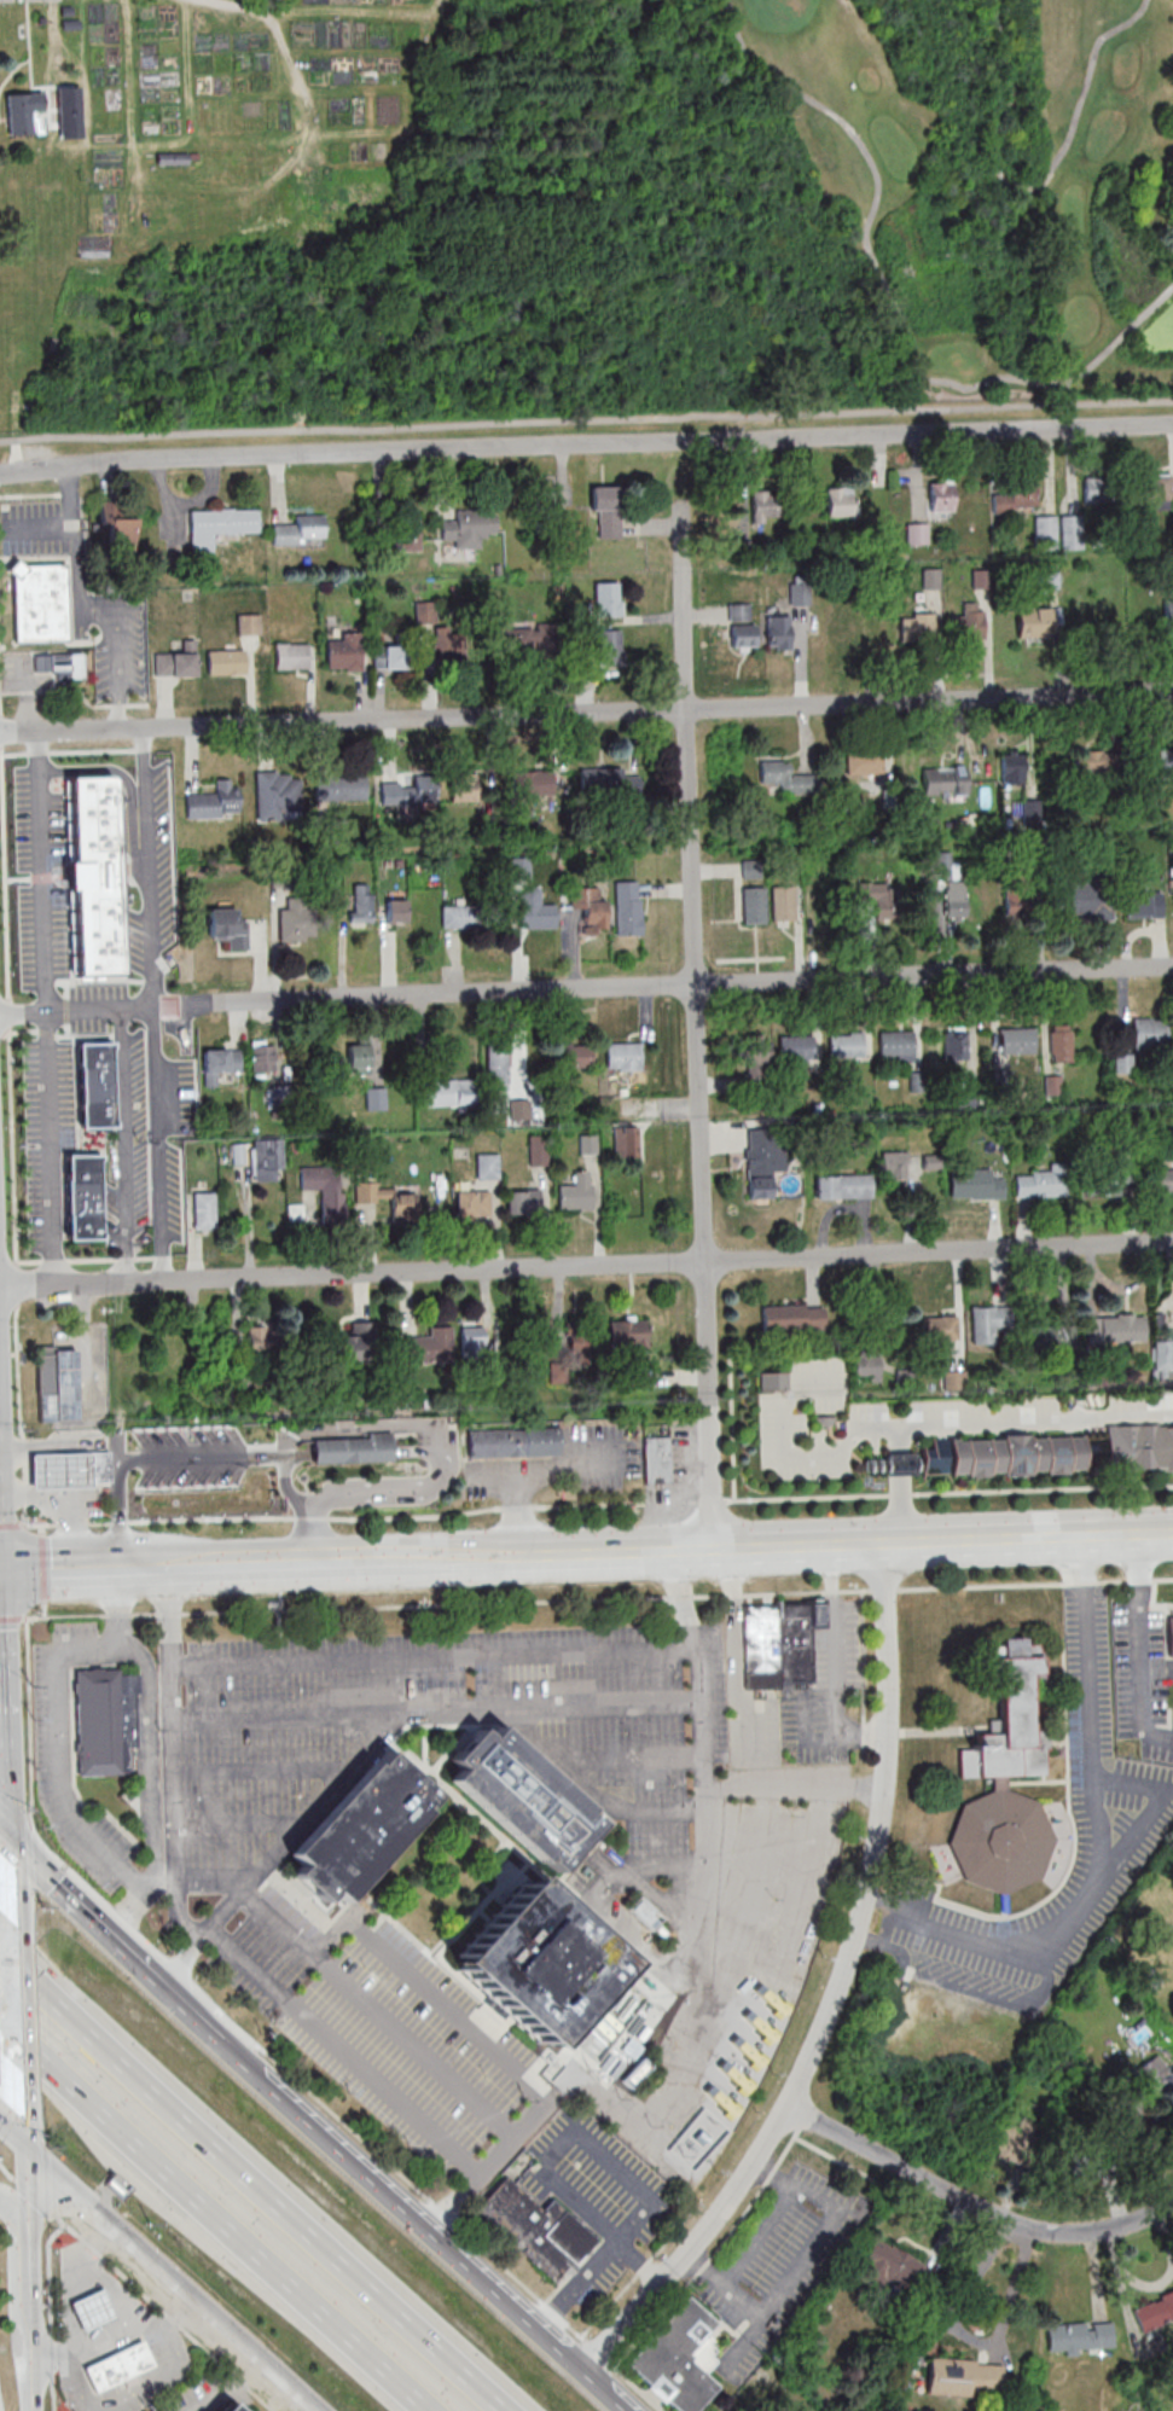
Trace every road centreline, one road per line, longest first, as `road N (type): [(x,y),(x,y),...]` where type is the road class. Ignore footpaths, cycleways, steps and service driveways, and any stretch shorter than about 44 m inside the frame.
road 1 (residential): [(1172,421),(256,451),(0,475)]
road 2 (residential): [(1172,690),(0,738)]
road 3 (residential): [(1172,967),(0,1011)]
road 4 (residential): [(716,1551),(679,507)]
road 5 (residential): [(1172,1243),(162,1282)]
road 6 (secondary): [(1172,1535),(242,1565)]
road 7 (residential): [(581,2370),(732,2197),(789,2104),(840,1986),(864,1911),(887,1764),(881,1545)]
road 8 (secondary): [(627,2410),(11,1842)]
road 9 (motorway): [(508,2410),(0,1942)]
road 10 (motorway): [(0,2012),(433,2410)]
road 11 (residential): [(1172,2204),(1126,2229),(1034,2232),(789,2104)]
road 12 (secondary): [(18,2134),(318,2410)]
road 13 (secondary): [(11,1842),(0,1614)]
road 14 (secondary): [(29,2319),(18,2134)]
road 15 (secondary): [(19,2066),(16,1928)]
road 16 (secondary): [(135,1569),(0,1574)]
road 17 (residential): [(129,1283),(0,1285)]

